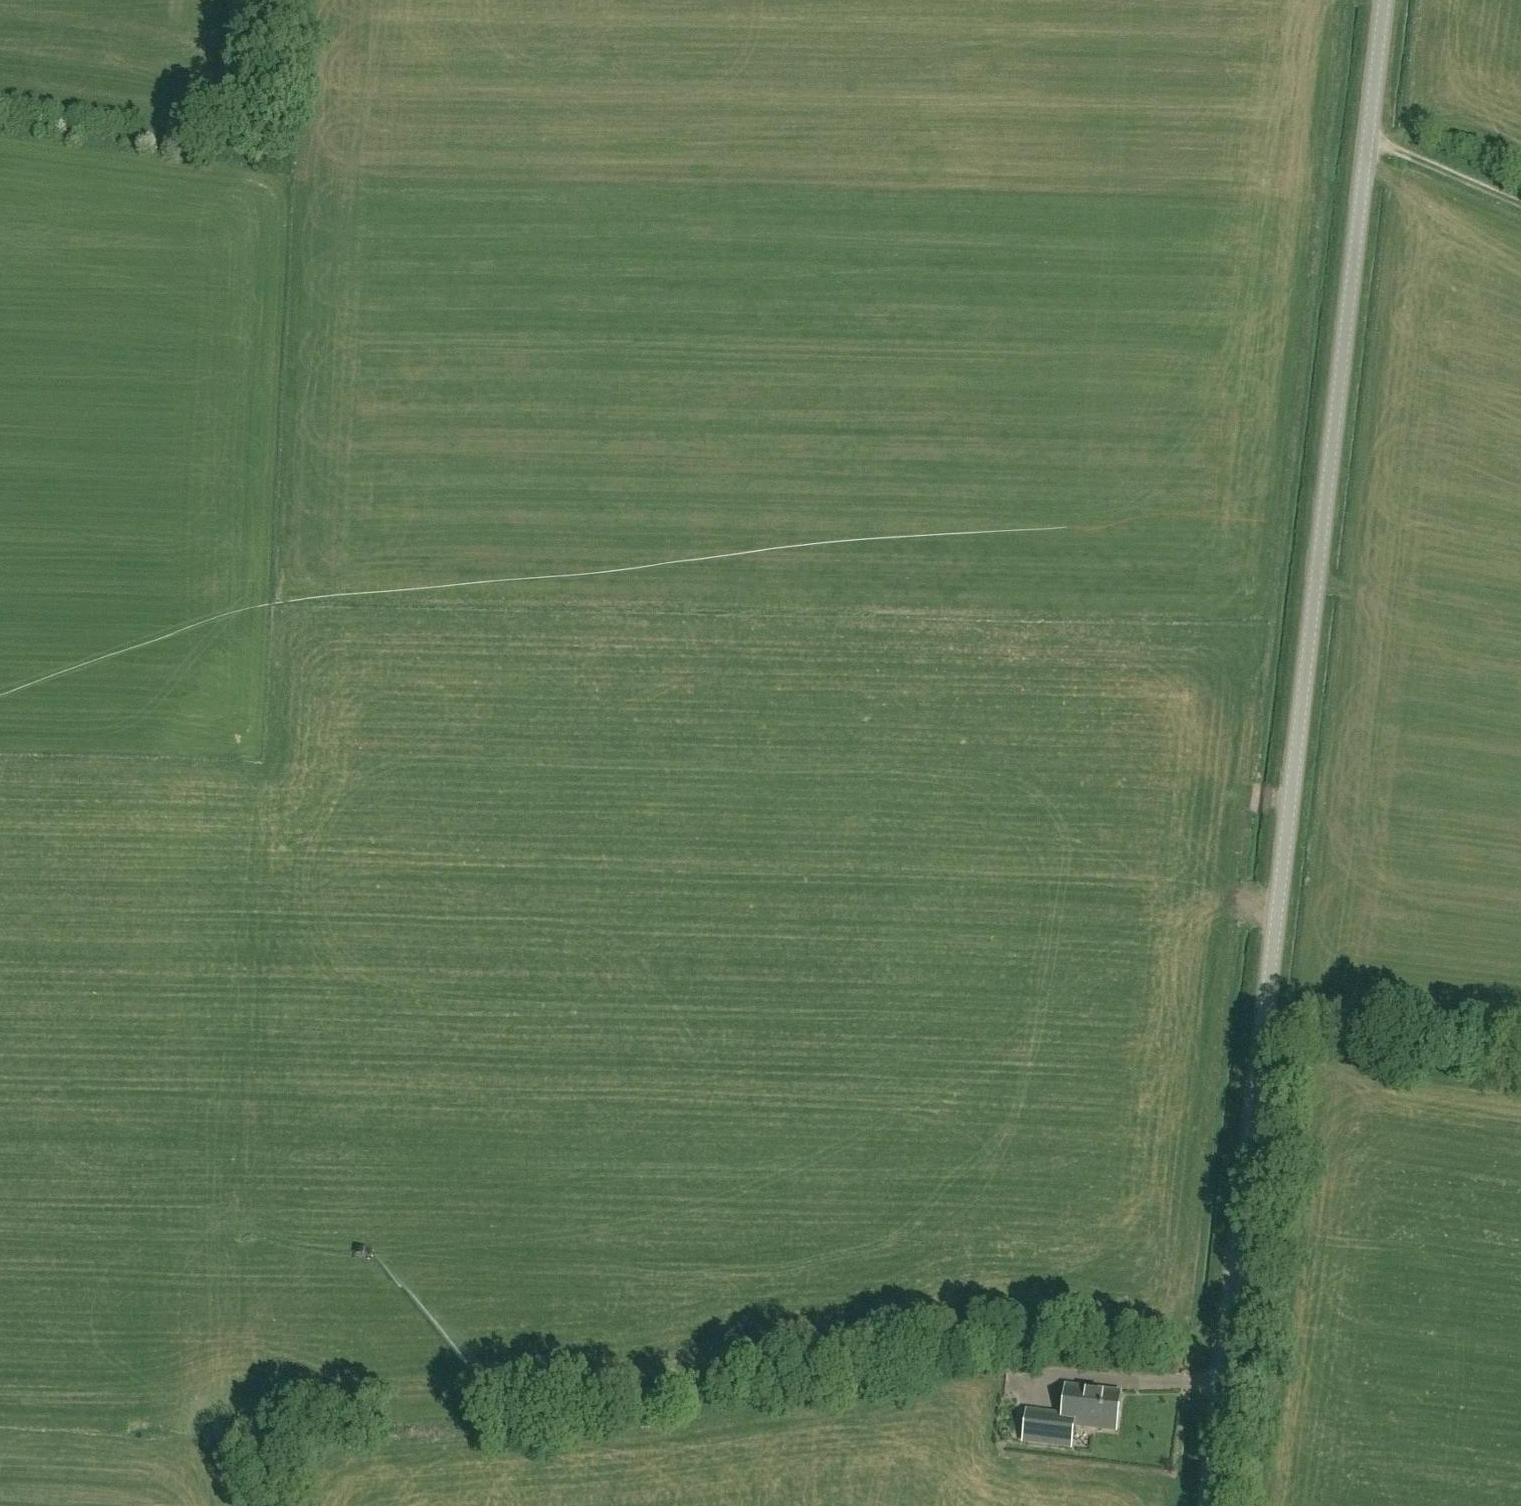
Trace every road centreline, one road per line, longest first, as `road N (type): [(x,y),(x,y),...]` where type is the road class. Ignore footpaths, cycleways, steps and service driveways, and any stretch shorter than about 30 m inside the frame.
road 1 (tertiary): [(1207,1505),(1384,0)]
road 2 (track): [(1264,1015),(1520,1067)]

